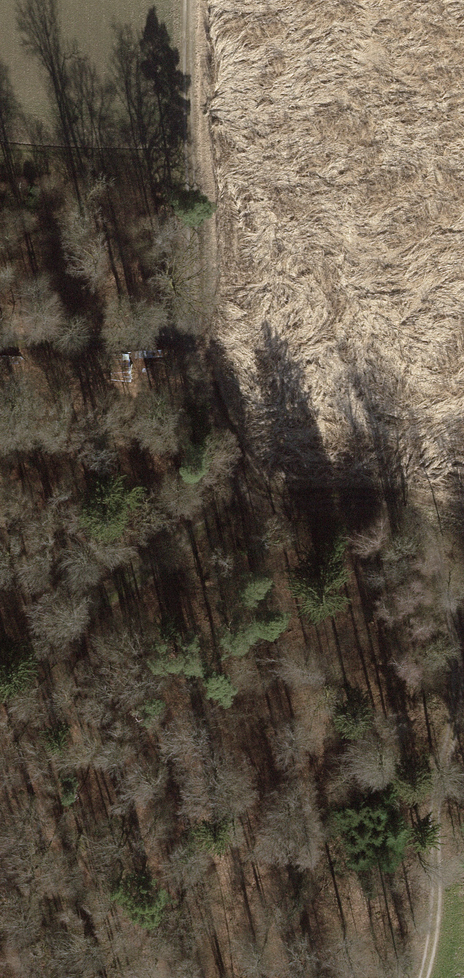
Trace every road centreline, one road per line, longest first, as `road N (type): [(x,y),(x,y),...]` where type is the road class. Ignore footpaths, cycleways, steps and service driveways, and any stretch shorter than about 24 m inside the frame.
road 1 (track): [(420,977),(450,722),(453,638),(442,566),(420,522),(370,502),(281,508),(241,493),(227,462),(196,301),(193,0)]
road 2 (track): [(241,493),(0,672)]
road 3 (track): [(202,332),(102,344),(0,344)]

